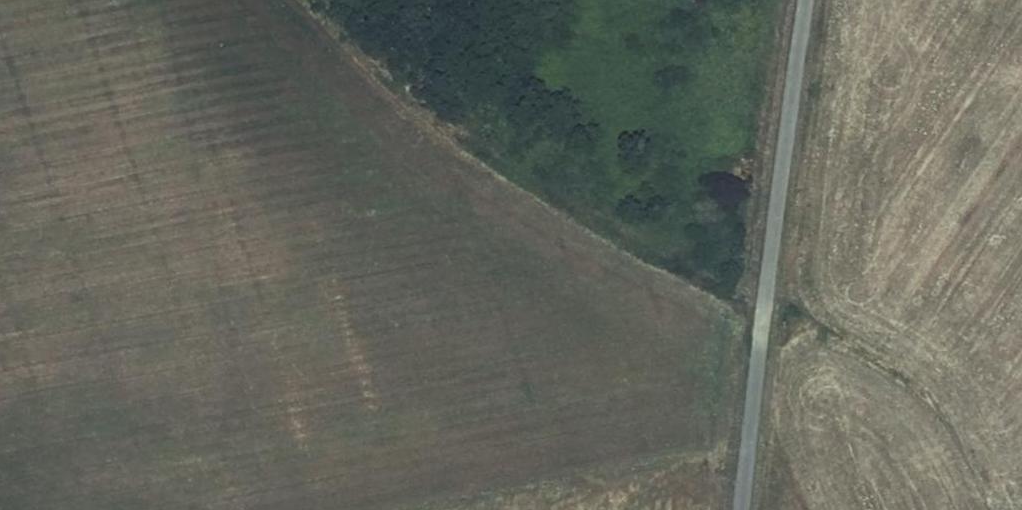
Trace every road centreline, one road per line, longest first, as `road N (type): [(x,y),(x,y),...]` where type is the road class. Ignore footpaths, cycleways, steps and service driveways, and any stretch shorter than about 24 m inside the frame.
road 1 (unclassified): [(745,509),(804,0)]

